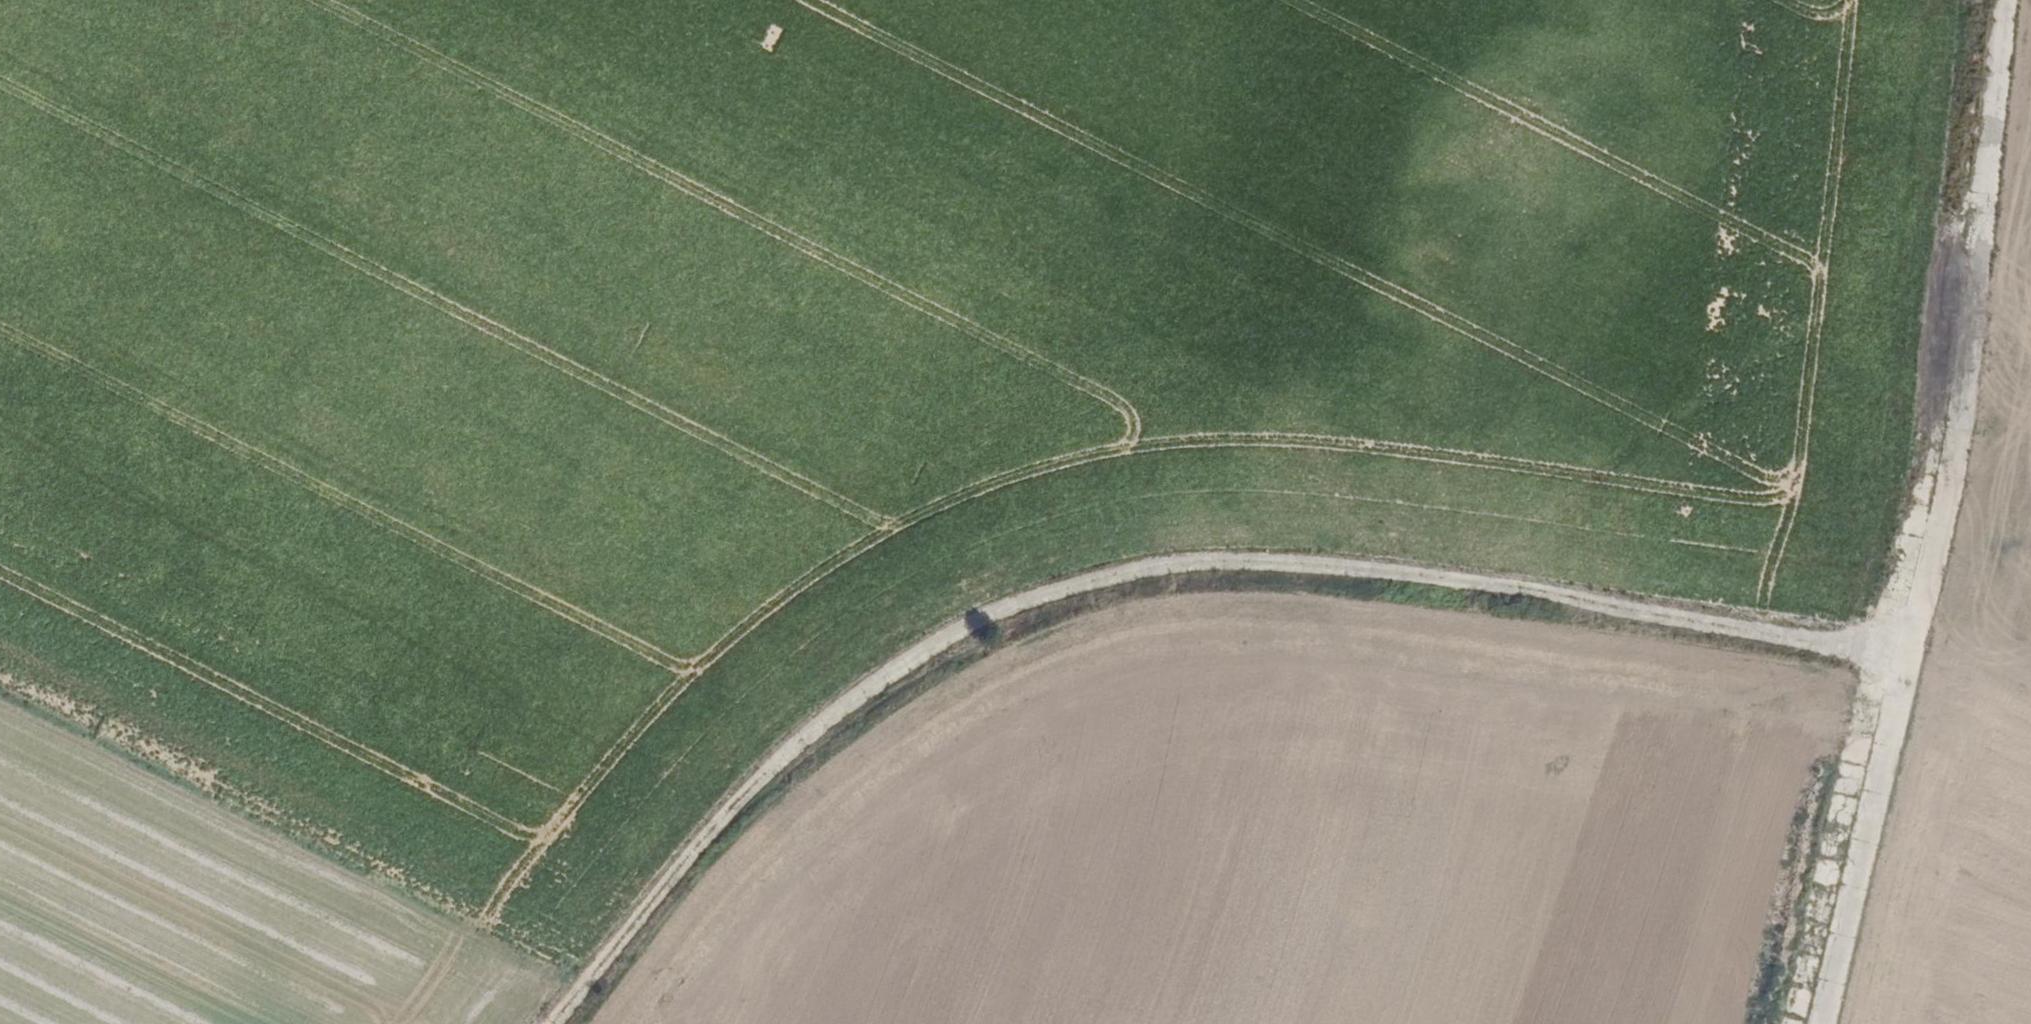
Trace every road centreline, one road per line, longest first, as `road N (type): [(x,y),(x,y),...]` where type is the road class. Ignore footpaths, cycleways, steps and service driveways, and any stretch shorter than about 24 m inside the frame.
road 1 (track): [(551,1023),(774,763),(949,631),(1044,593),(1238,557),(1343,565),(1900,655)]
road 2 (track): [(1900,655),(1981,213),(2006,0)]
road 3 (track): [(1819,1023),(1900,655)]

